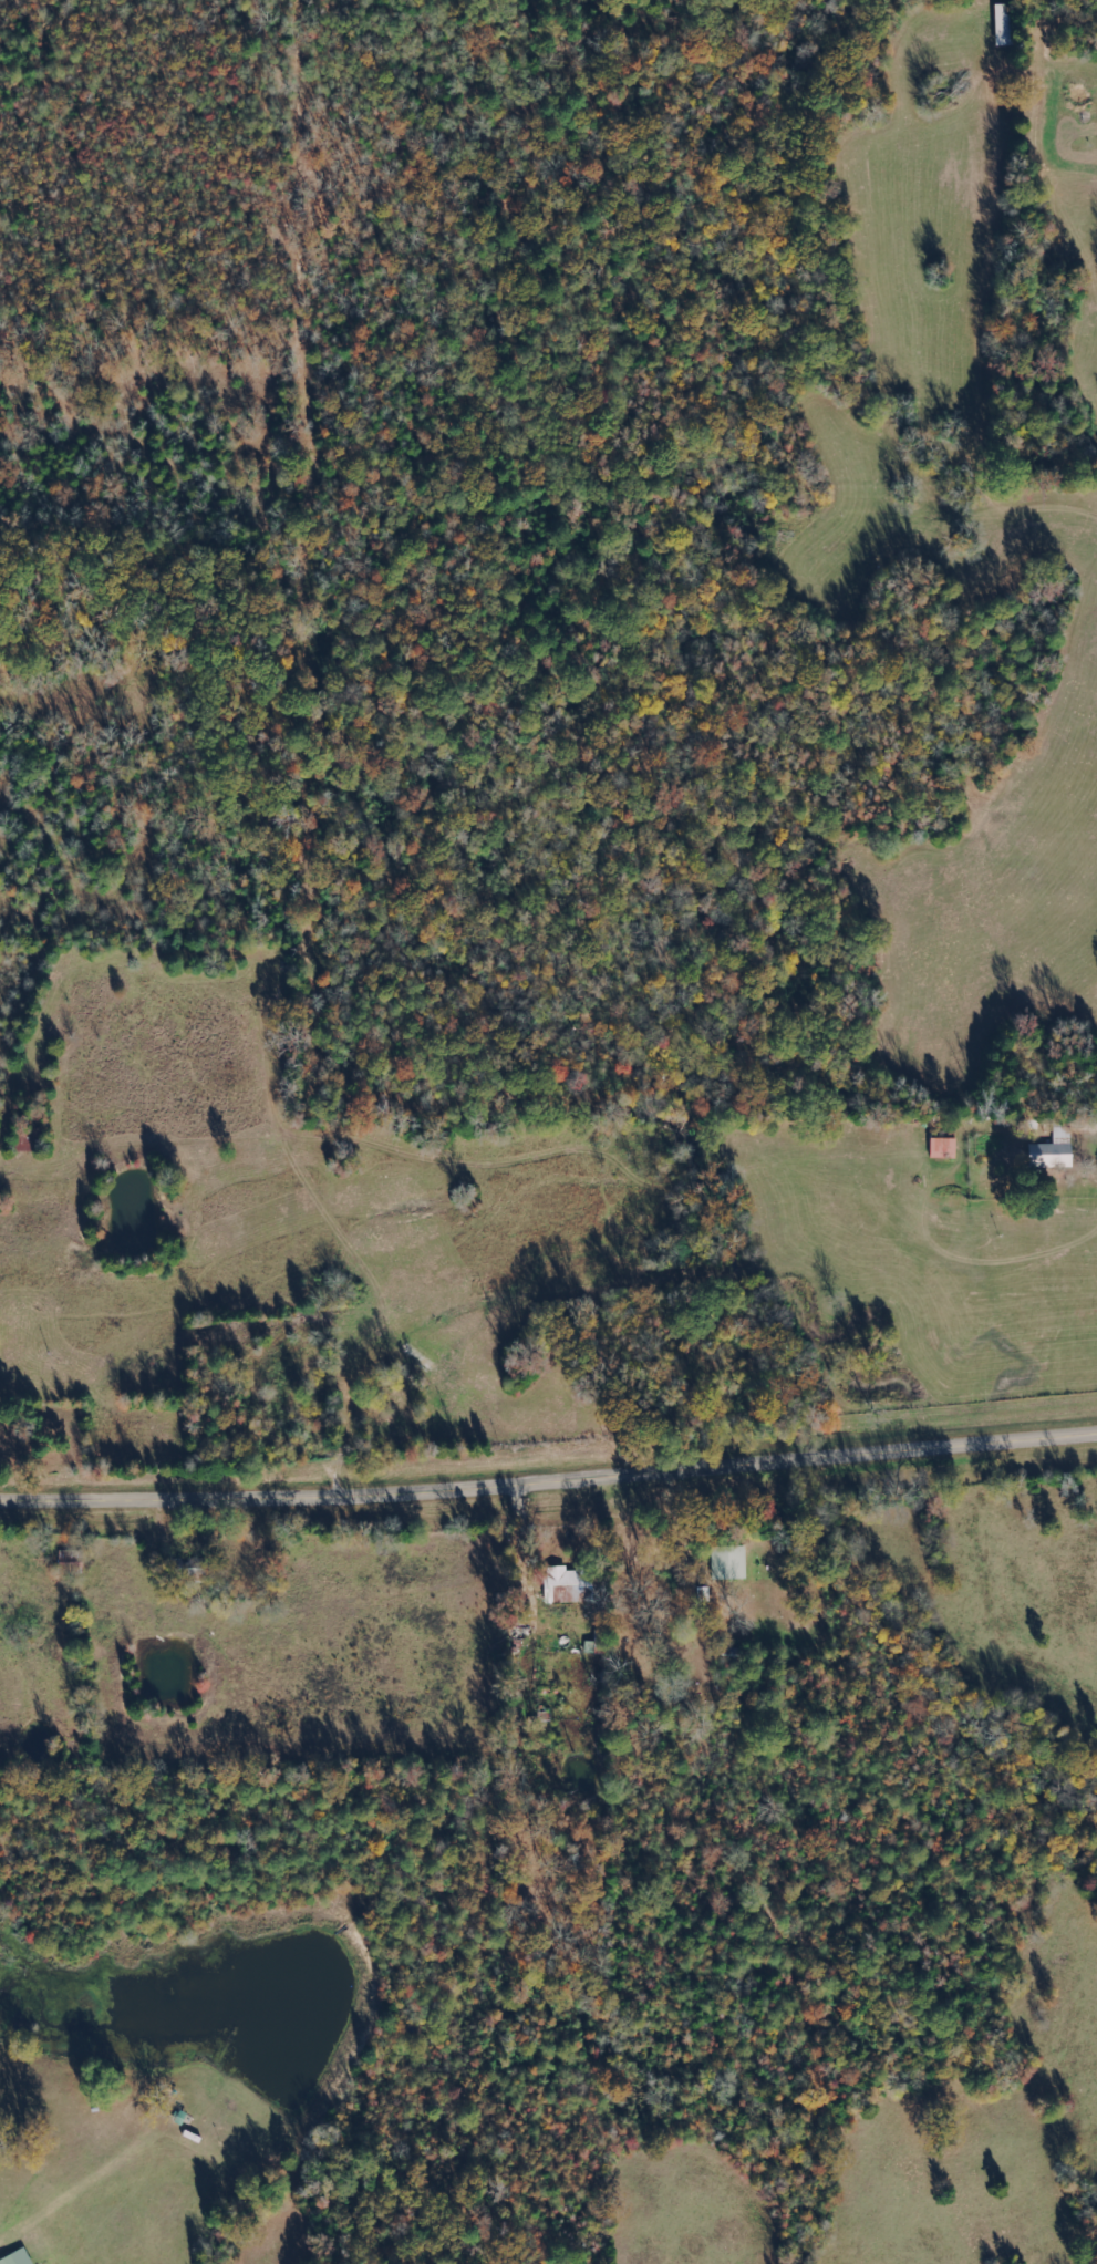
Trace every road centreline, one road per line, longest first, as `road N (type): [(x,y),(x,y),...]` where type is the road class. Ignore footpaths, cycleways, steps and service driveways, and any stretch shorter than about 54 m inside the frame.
road 1 (secondary): [(0,1502),(365,1497),(1096,1433)]

